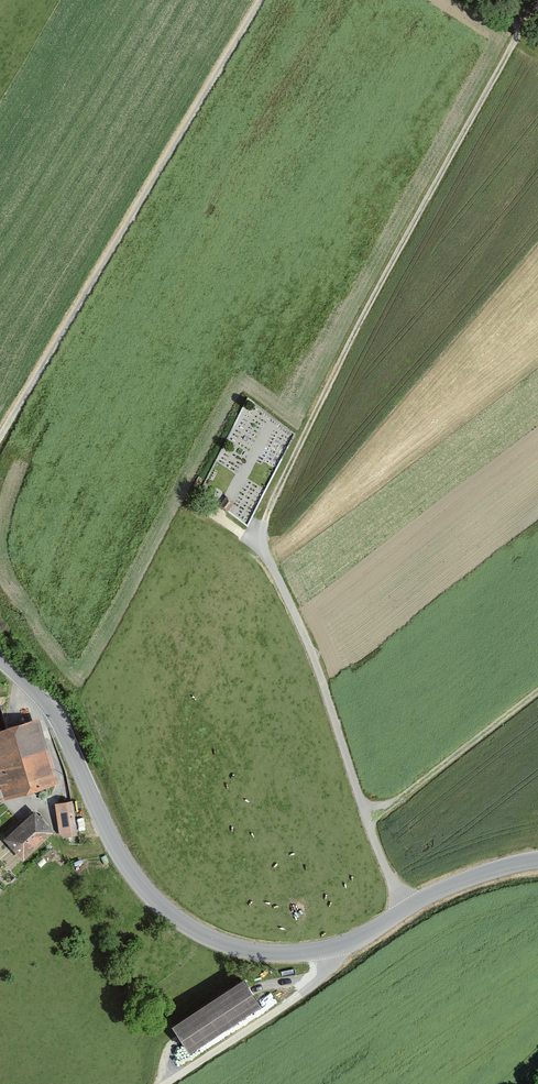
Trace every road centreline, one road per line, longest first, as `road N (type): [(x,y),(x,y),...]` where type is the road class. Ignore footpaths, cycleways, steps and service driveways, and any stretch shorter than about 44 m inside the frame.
road 1 (track): [(405,907),(376,850),(317,668),(267,558),(265,523),(335,376),(537,1)]
road 2 (tertiary): [(537,860),(502,866),(405,907),(345,948),(305,958),(240,951),(181,924),(135,887),(57,719),(0,658)]
road 3 (track): [(0,437),(257,0)]
road 4 (track): [(164,1083),(281,1008),(345,948)]
road 5 (track): [(366,819),(537,687)]

